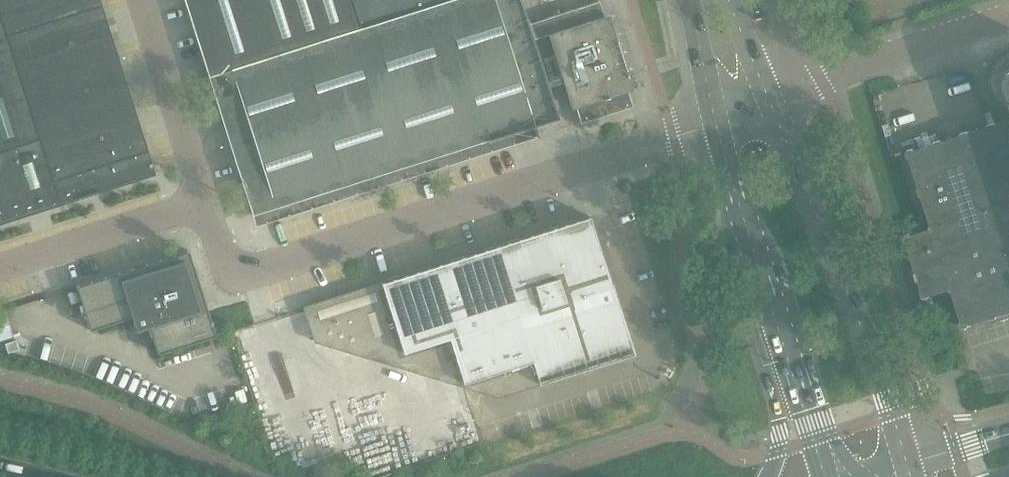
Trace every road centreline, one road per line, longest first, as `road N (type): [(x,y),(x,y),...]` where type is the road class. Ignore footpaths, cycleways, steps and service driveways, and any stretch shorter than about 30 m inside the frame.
road 1 (unclassified): [(675,140),(239,271),(203,201)]
road 2 (secondary): [(910,467),(897,417),(768,95)]
road 3 (unclassified): [(203,201),(0,262)]
road 4 (unclassified): [(203,201),(140,0)]
road 5 (unclassified): [(808,83),(1008,19)]
road 6 (secondary): [(761,280),(824,476)]
road 7 (motorway): [(761,280),(752,329),(781,422),(771,476)]
road 8 (secondary): [(716,124),(761,280)]
road 9 (secondary): [(687,0),(716,124)]

